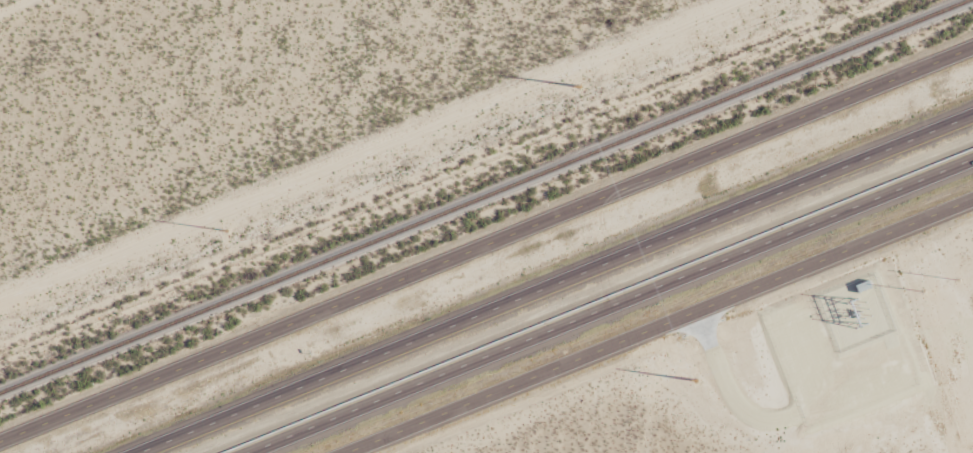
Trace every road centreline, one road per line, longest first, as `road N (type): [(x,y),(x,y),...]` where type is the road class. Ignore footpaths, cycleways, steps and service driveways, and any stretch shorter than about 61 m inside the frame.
road 1 (residential): [(0,441),(972,48)]
road 2 (motorway): [(972,115),(138,452)]
road 3 (motorway): [(246,452),(972,158)]
road 4 (residential): [(972,215),(373,452)]

